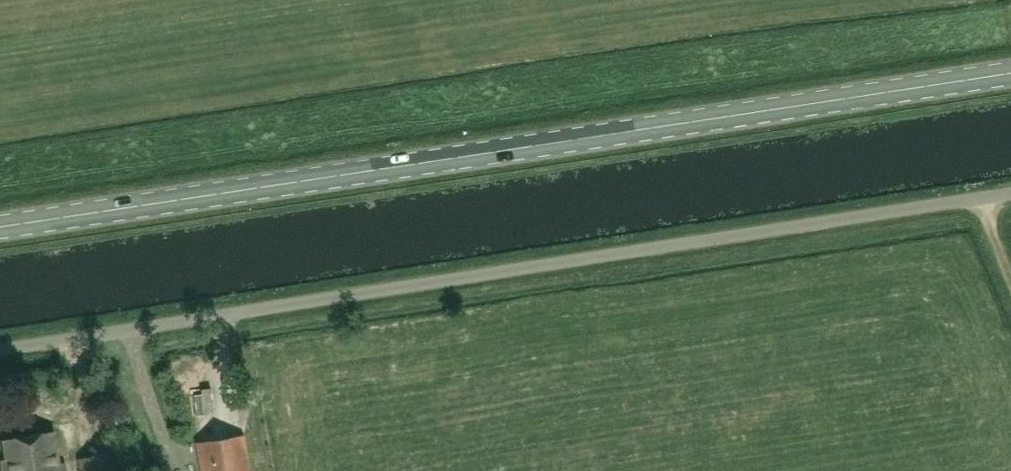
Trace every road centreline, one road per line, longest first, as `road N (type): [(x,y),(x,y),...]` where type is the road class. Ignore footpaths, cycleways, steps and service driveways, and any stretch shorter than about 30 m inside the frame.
road 1 (unclassified): [(0,349),(1010,192)]
road 2 (primary): [(1010,73),(0,226)]

